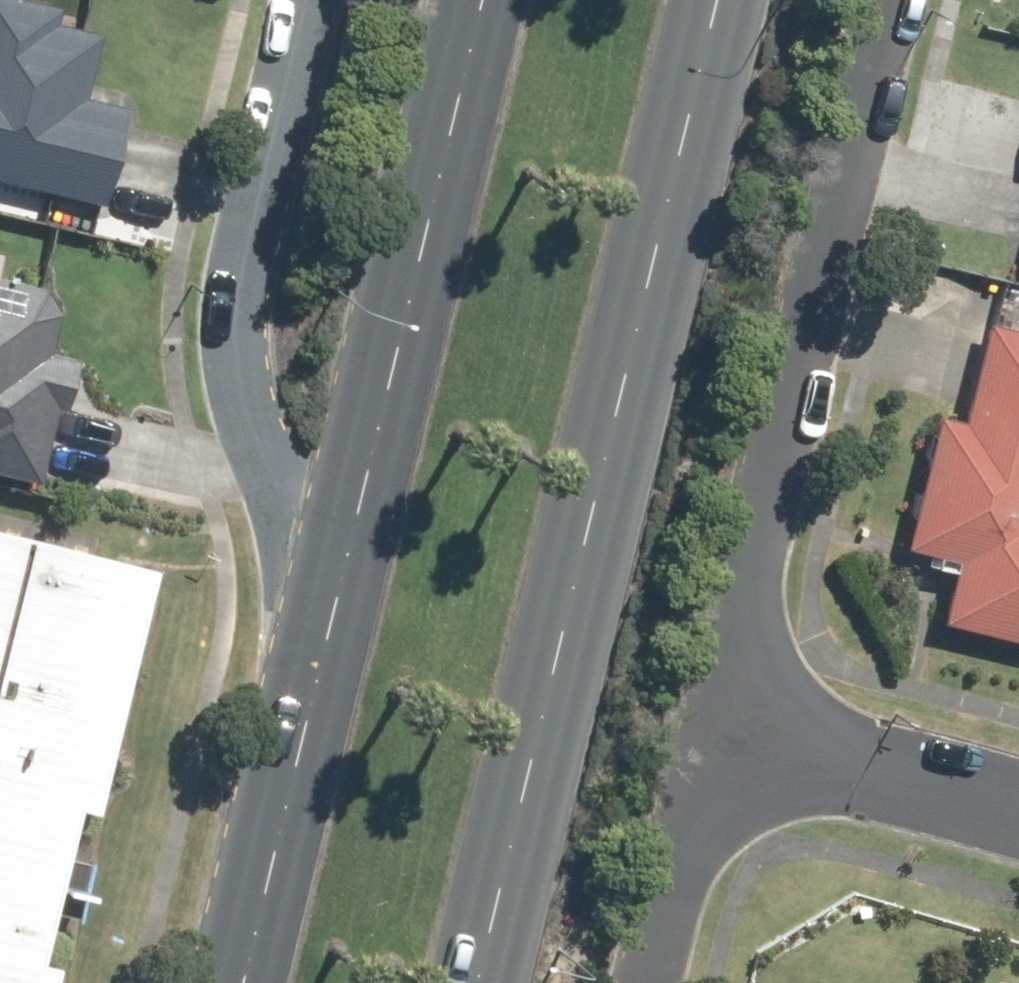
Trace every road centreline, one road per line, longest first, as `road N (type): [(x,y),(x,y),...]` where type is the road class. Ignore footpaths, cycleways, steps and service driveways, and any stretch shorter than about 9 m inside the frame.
road 1 (primary): [(711,0),(468,982)]
road 2 (residential): [(882,0),(693,716)]
road 3 (residential): [(334,613),(245,421),(230,354),(235,279),(303,0)]
road 4 (primary): [(334,613),(482,0)]
road 5 (primary): [(243,982),(334,613)]
road 6 (residential): [(693,716),(1018,810)]
road 7 (residential): [(693,716),(631,982)]

